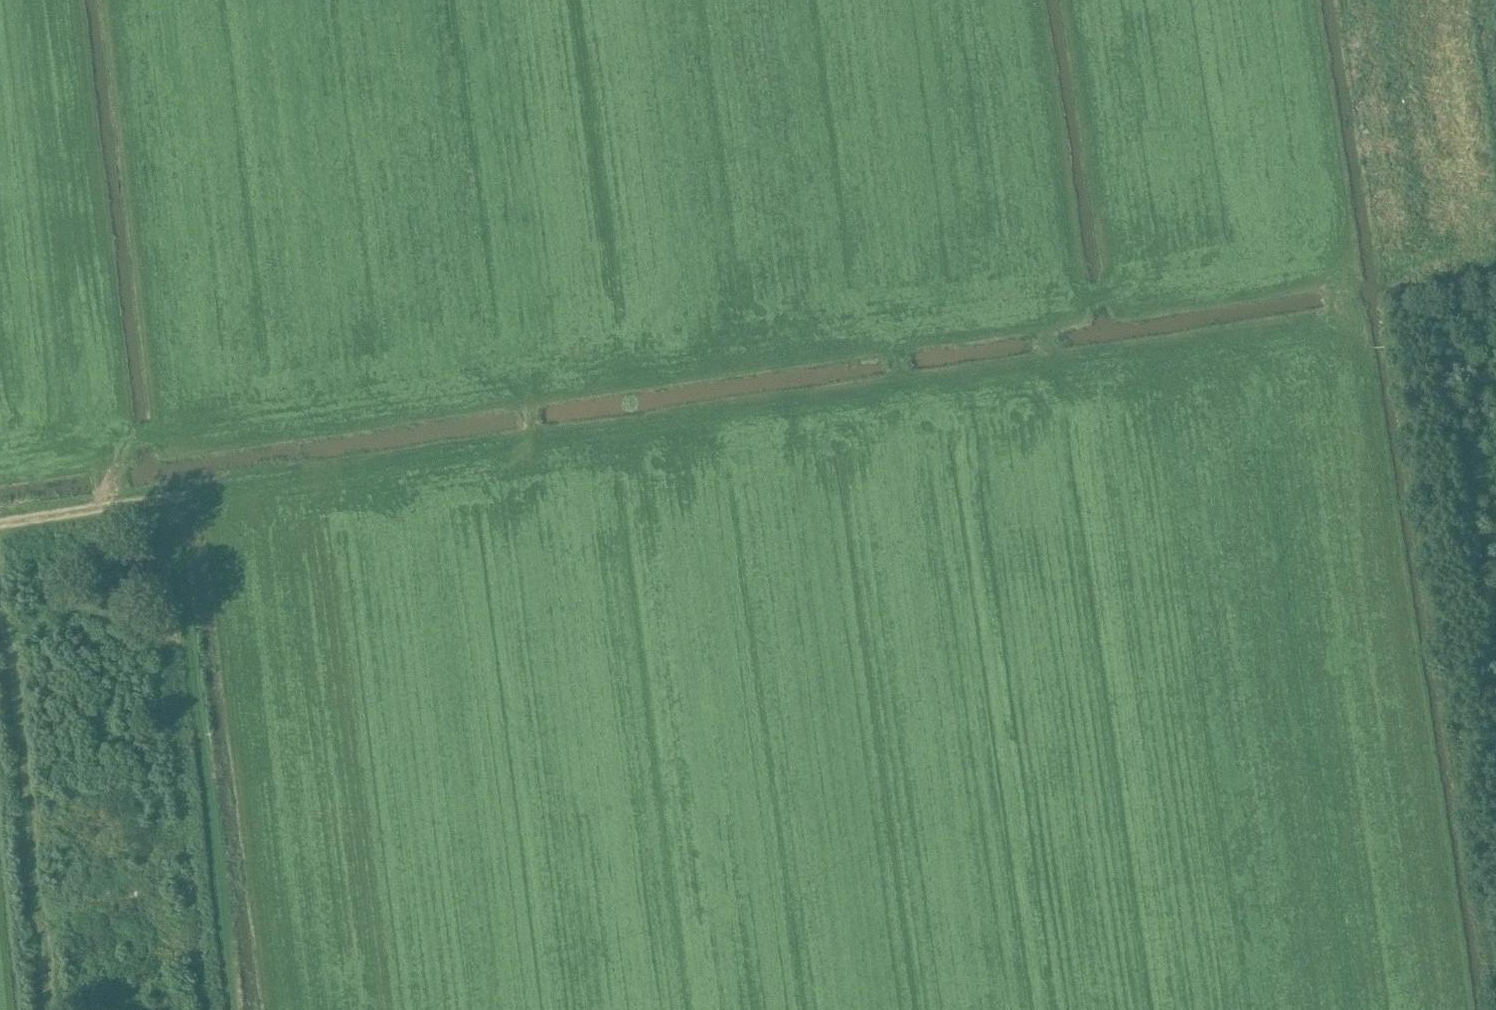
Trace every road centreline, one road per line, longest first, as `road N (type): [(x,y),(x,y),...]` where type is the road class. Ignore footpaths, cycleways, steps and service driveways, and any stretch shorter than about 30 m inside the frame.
road 1 (track): [(204,1009),(170,688),(160,502),(198,497)]
road 2 (track): [(160,502),(0,526)]

